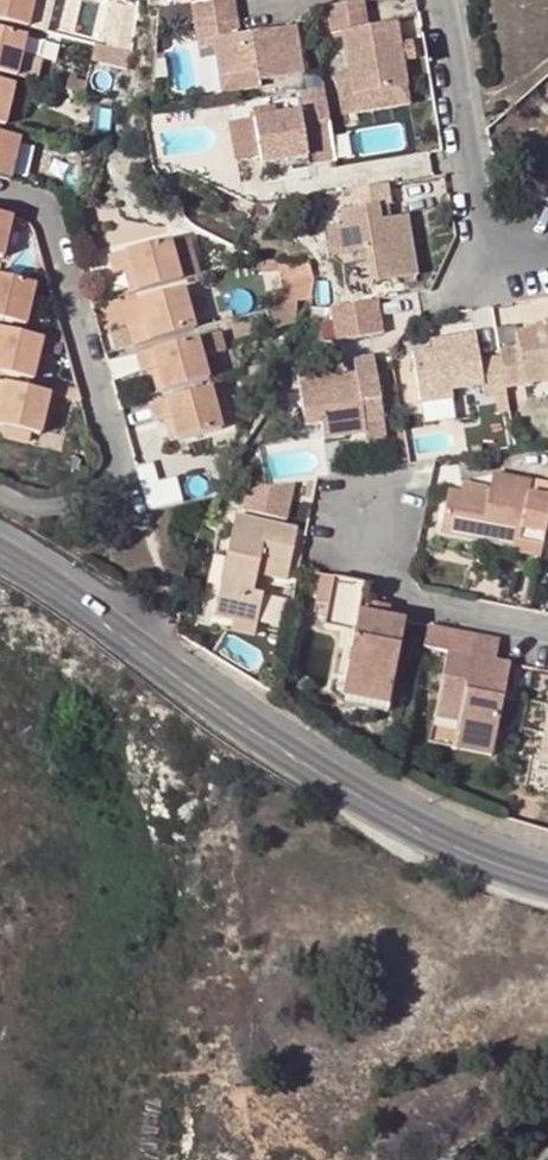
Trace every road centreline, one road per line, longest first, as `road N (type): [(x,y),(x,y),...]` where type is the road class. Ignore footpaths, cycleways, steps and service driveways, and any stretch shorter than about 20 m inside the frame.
road 1 (secondary): [(0,555),(346,789),(436,835),(547,870)]
road 2 (residential): [(116,469),(49,220),(43,208),(0,195)]
road 3 (residential): [(445,0),(472,202),(481,228),(531,288)]
road 4 (residential): [(376,479),(367,540),(409,590),(547,629)]
road 5 (residential): [(0,484),(50,503),(116,469)]

